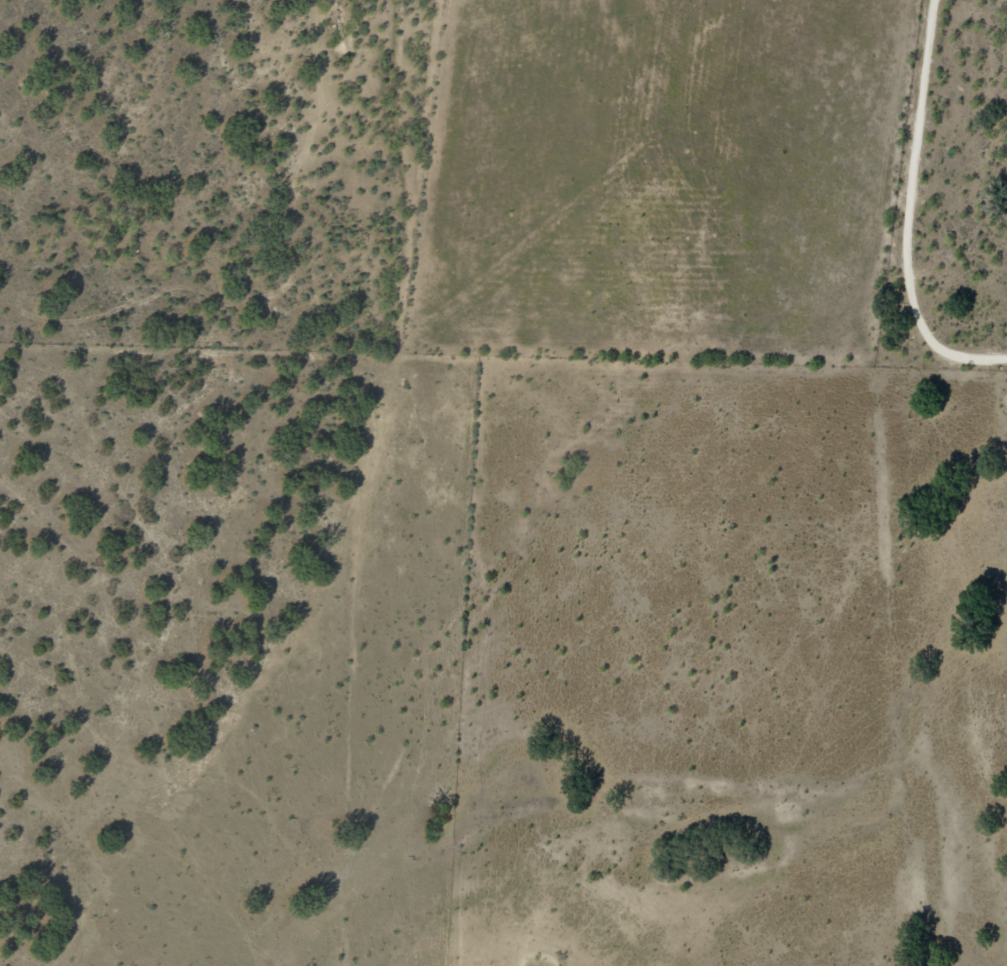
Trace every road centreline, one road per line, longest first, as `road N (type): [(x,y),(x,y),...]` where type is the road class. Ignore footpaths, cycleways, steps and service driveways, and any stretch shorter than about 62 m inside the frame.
road 1 (residential): [(393,965),(235,791),(186,631),(122,542),(27,462),(0,455)]

